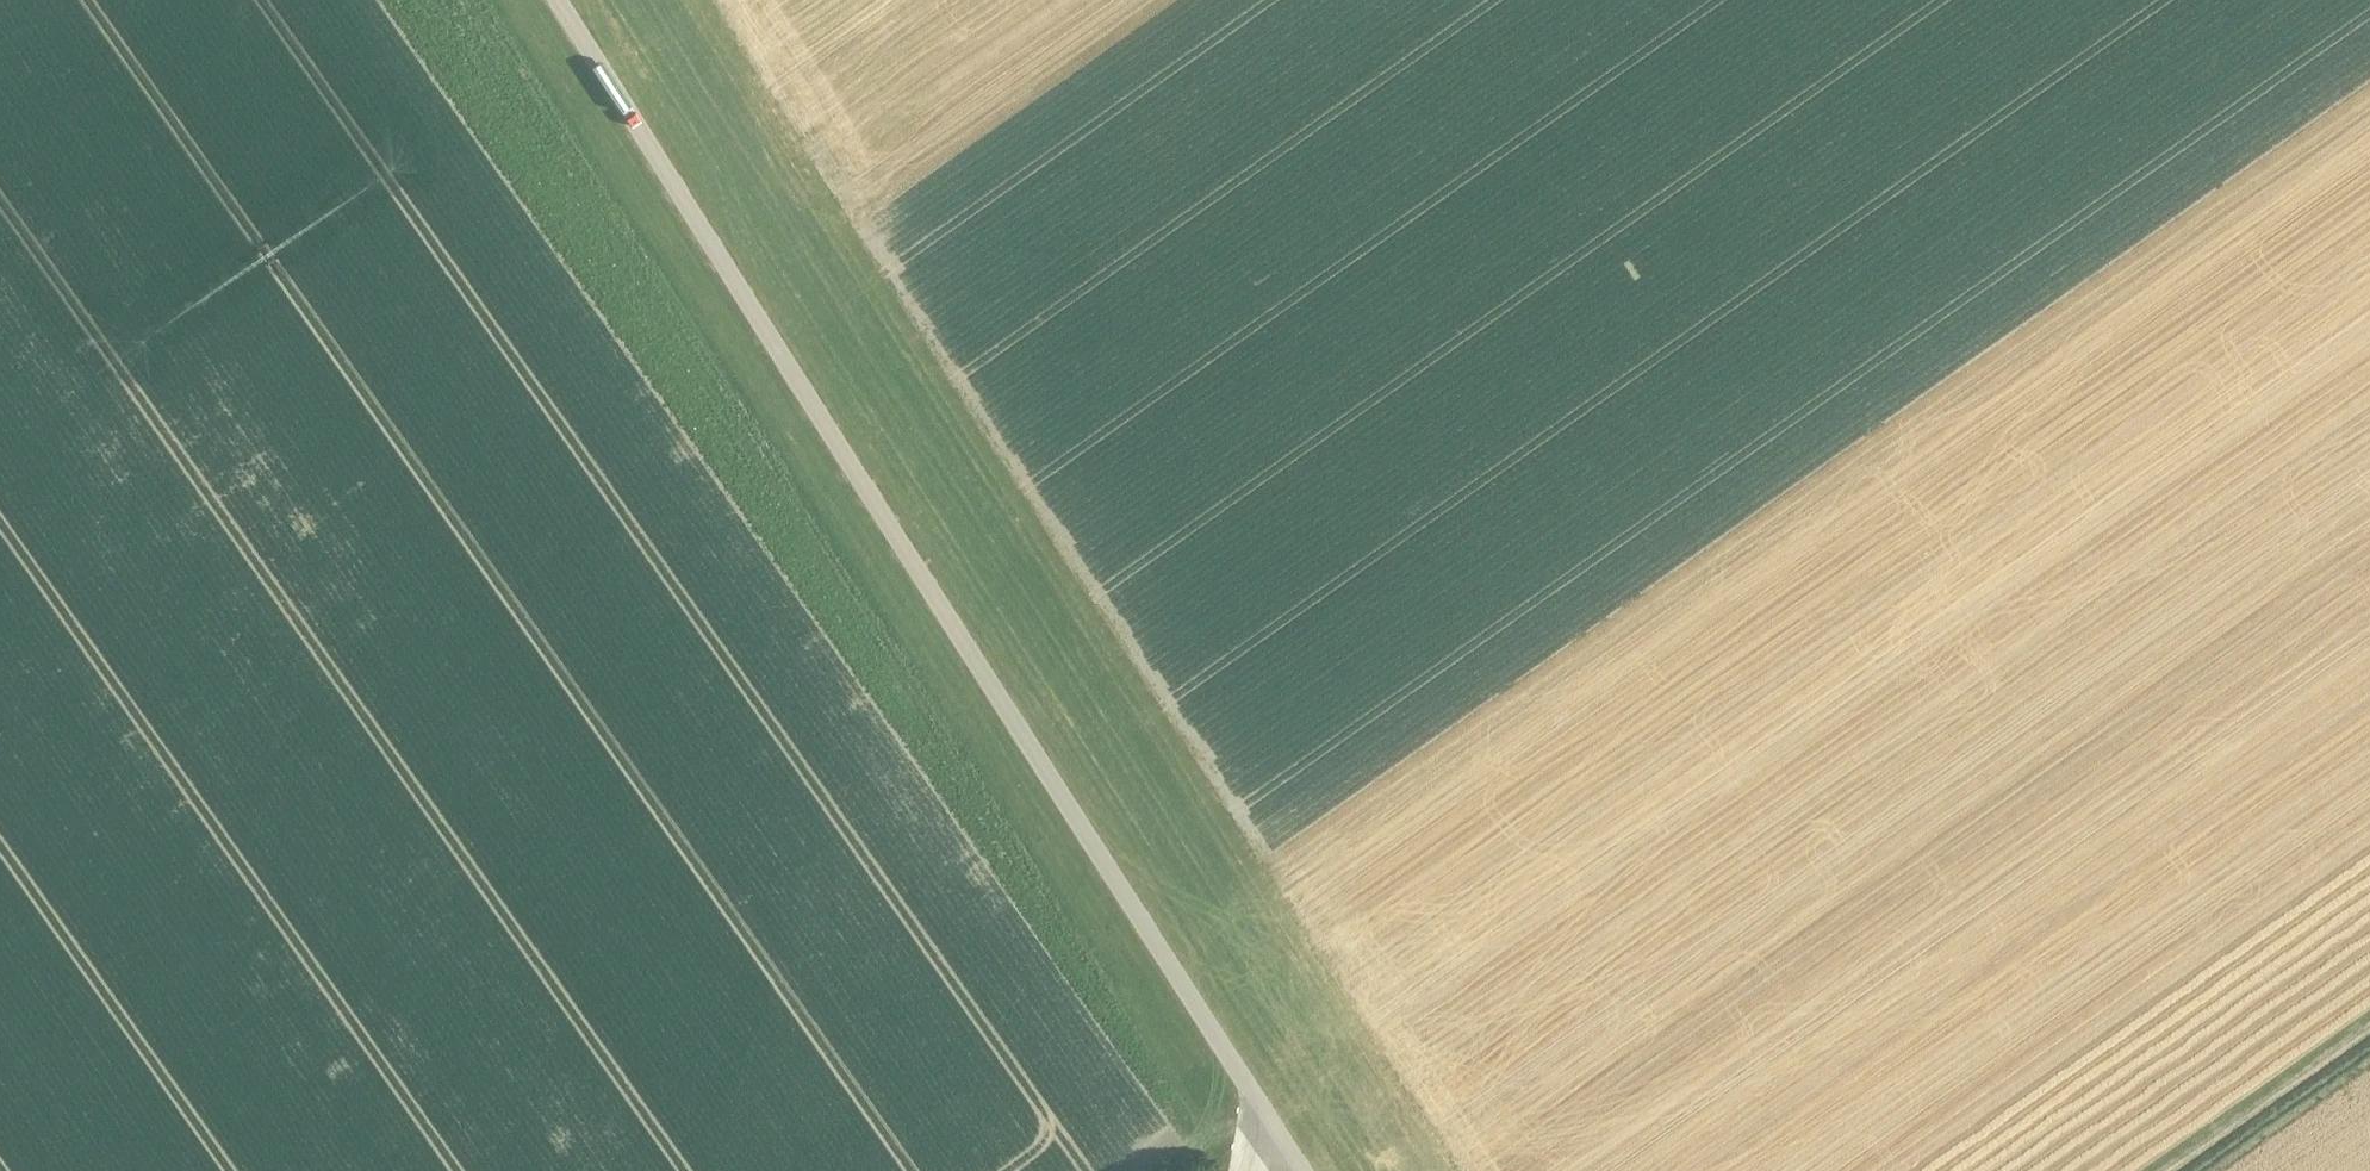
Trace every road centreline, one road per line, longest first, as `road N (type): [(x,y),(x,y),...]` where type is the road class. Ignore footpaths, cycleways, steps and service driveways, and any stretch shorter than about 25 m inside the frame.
road 1 (unclassified): [(1299,1170),(559,0)]

